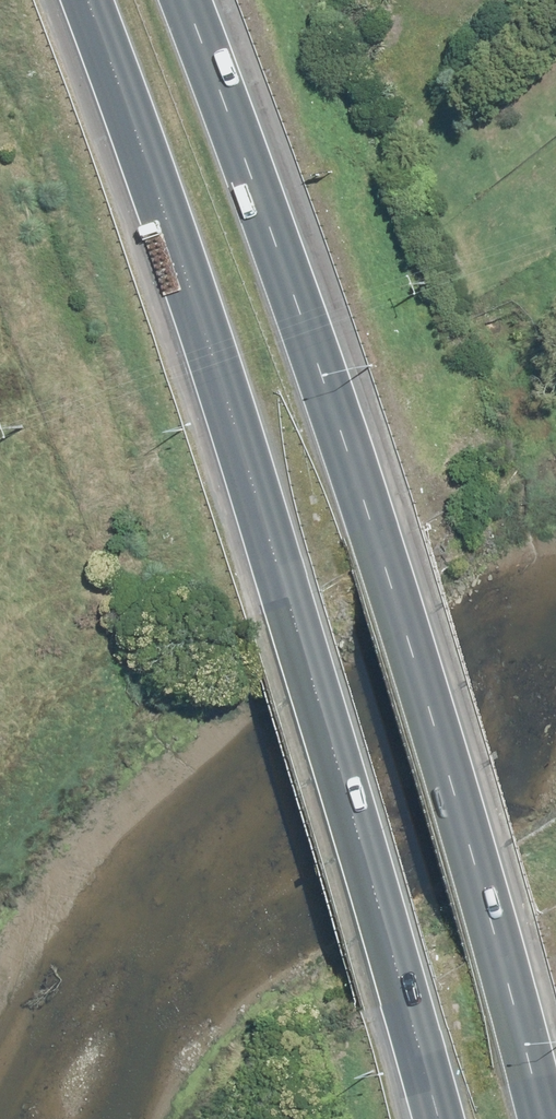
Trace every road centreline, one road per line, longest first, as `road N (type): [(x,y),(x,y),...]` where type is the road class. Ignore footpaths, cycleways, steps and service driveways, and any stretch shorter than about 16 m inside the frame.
road 1 (motorway): [(186,0),(379,540),(548,1118)]
road 2 (motorway): [(445,1118),(281,572),(87,0)]

